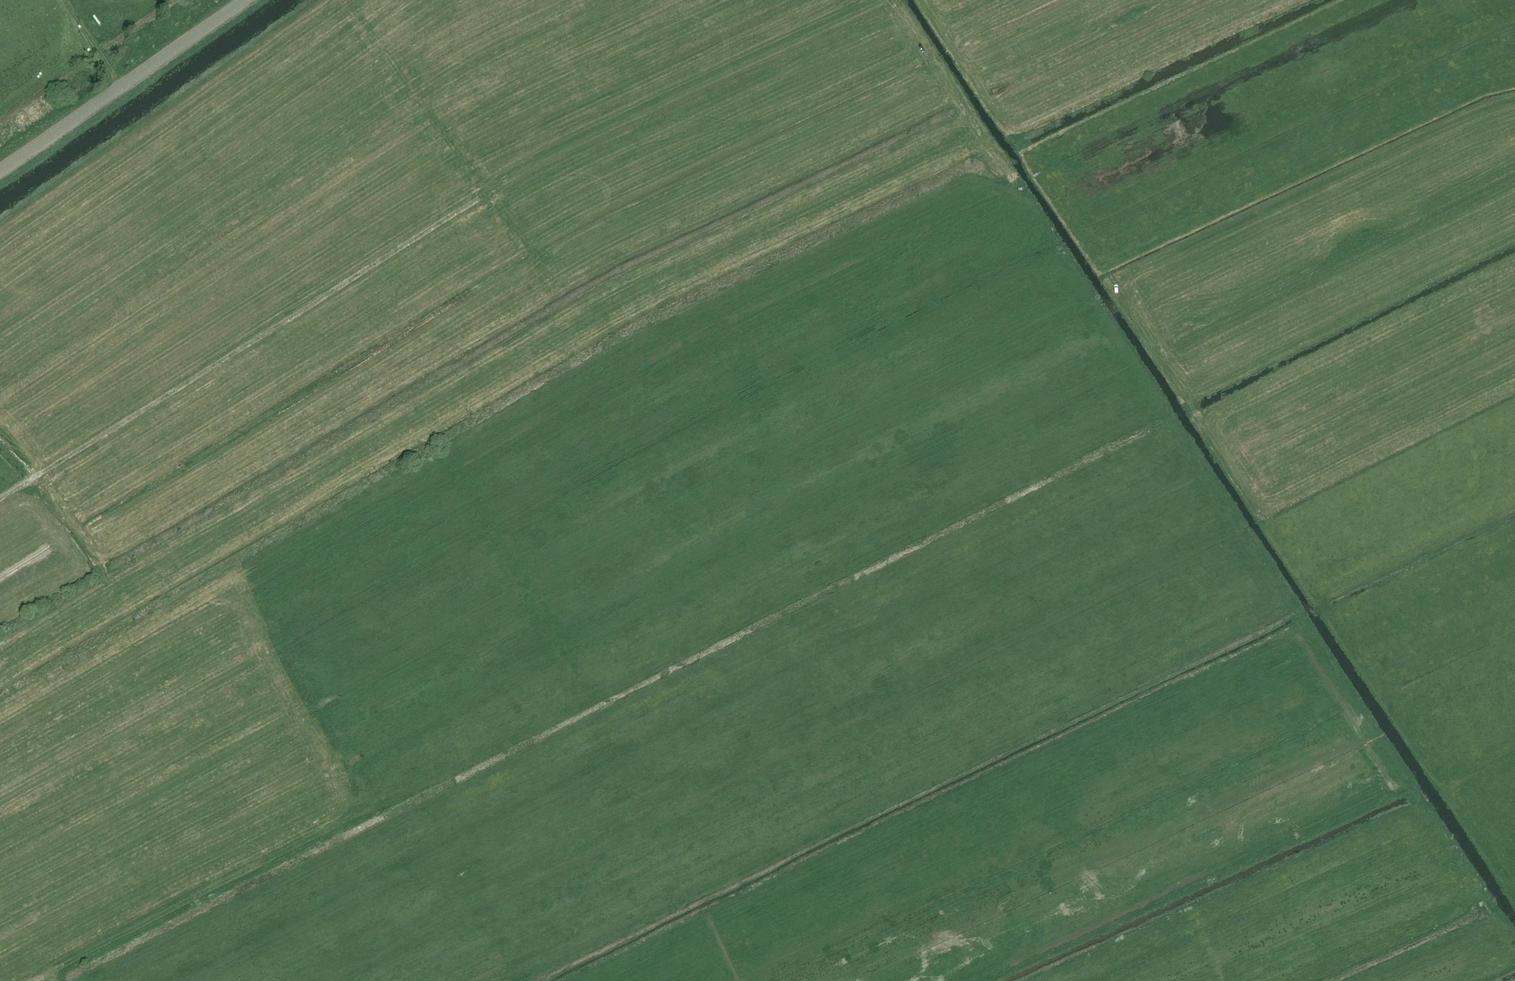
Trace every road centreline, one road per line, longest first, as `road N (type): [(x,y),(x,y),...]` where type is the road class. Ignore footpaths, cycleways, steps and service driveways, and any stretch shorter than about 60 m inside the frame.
road 1 (unclassified): [(0,171),(244,0)]

